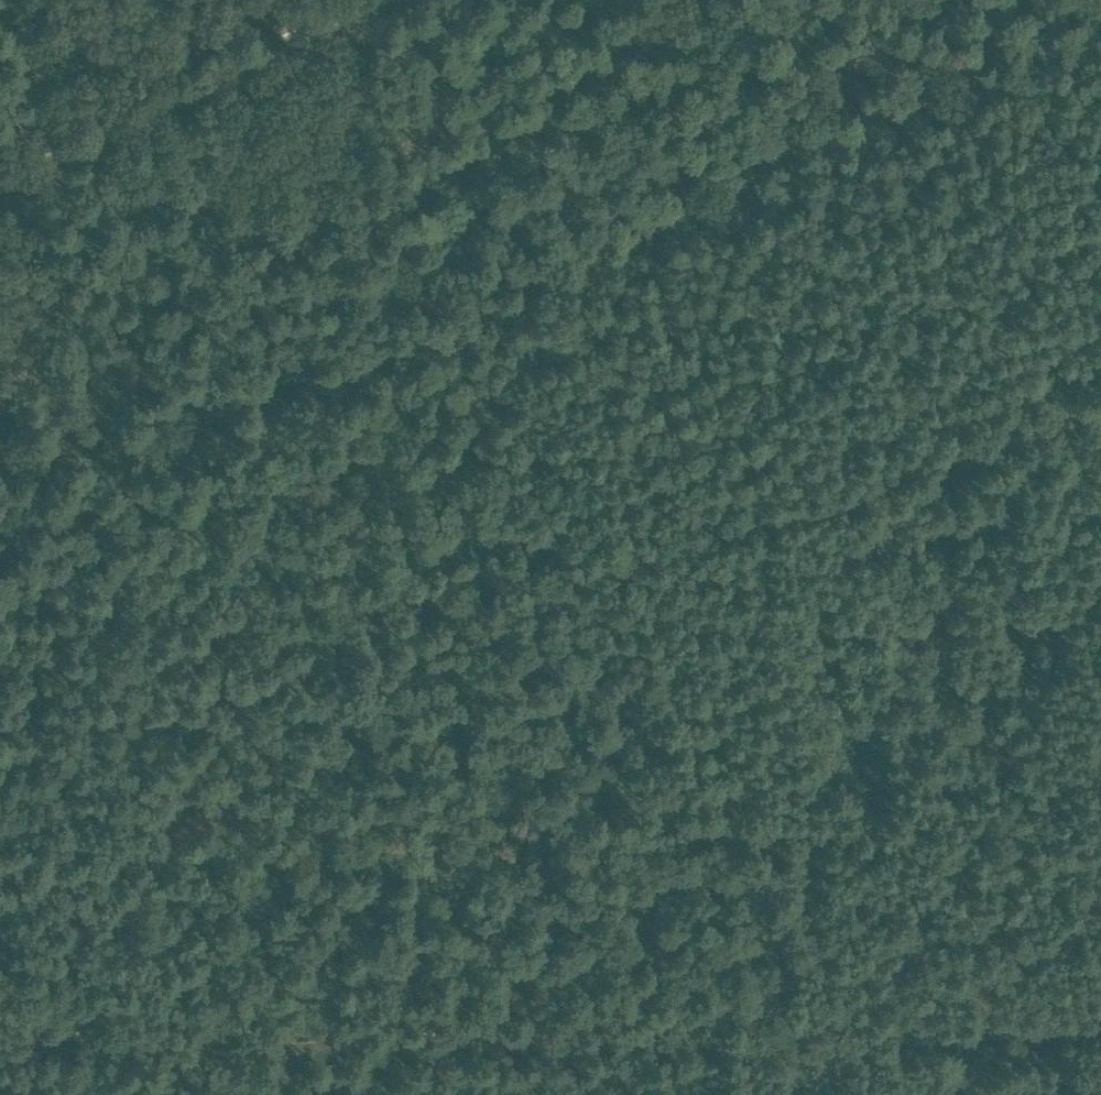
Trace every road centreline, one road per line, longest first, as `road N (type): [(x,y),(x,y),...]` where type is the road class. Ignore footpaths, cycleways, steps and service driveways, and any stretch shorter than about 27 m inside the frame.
road 1 (track): [(0,1043),(1100,1024)]
road 2 (track): [(0,194),(388,0)]

